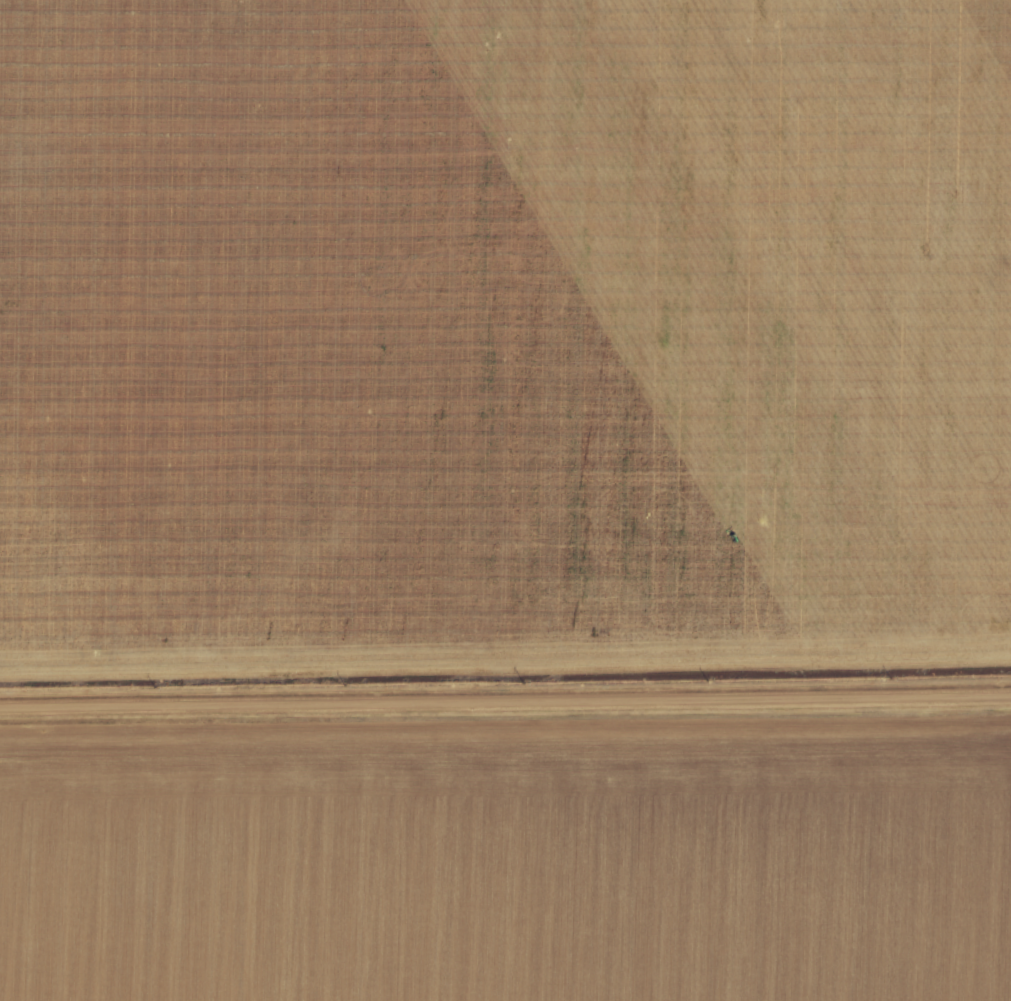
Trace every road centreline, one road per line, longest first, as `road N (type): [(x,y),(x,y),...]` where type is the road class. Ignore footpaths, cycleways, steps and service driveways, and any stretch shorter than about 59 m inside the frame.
road 1 (residential): [(1010,696),(0,709)]

